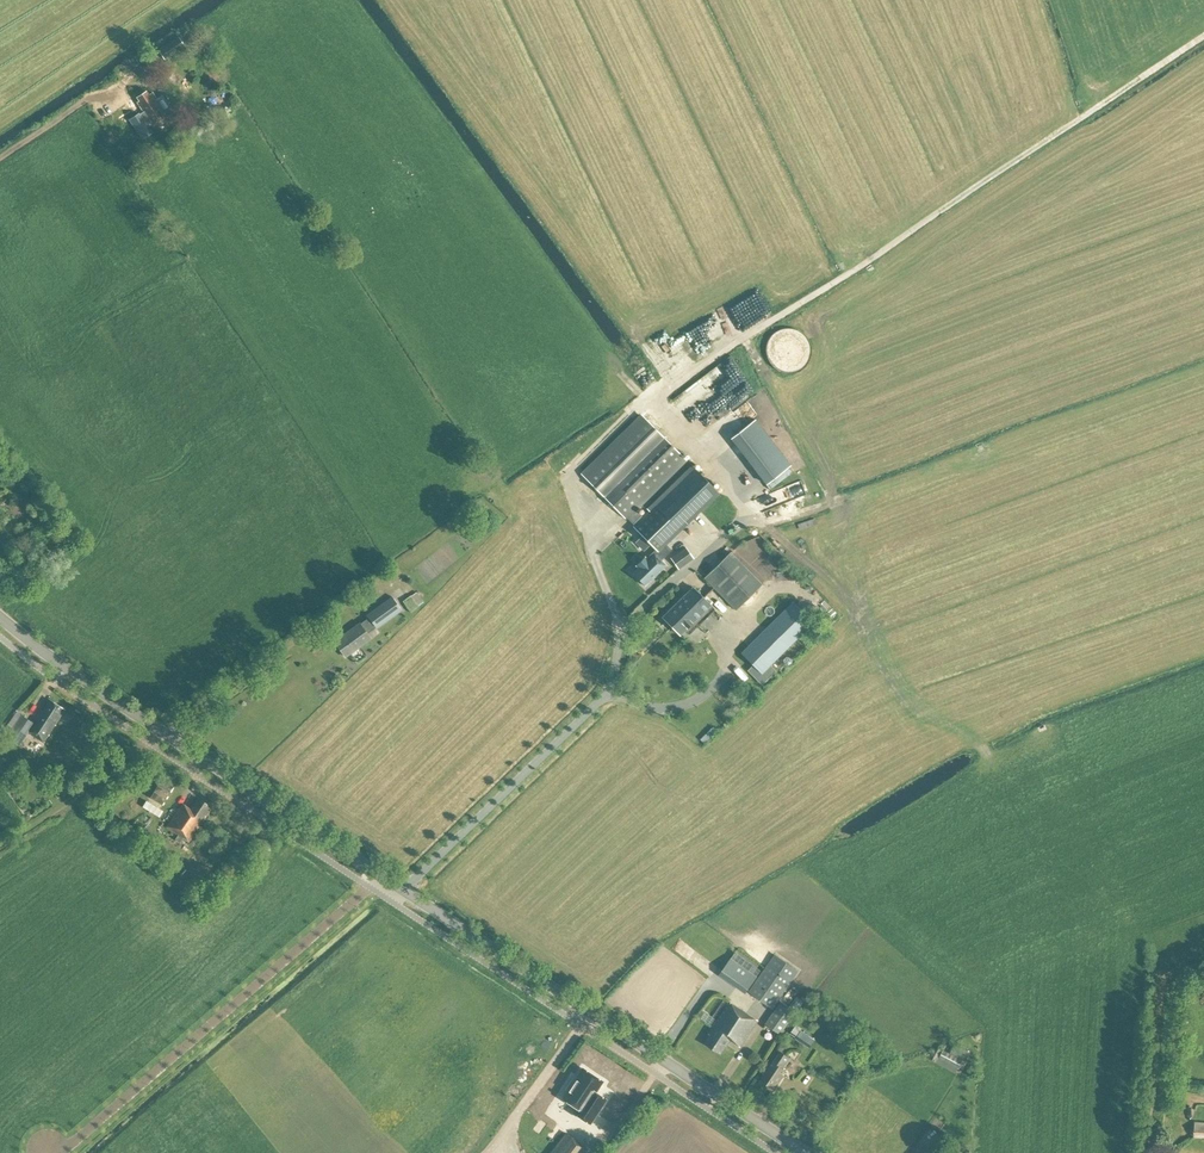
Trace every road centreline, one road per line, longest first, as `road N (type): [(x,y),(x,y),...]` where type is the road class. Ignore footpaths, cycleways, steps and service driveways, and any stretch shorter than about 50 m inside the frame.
road 1 (secondary): [(805,1152),(0,618)]
road 2 (track): [(154,727),(0,842)]
road 3 (track): [(0,156),(96,92),(122,84)]

